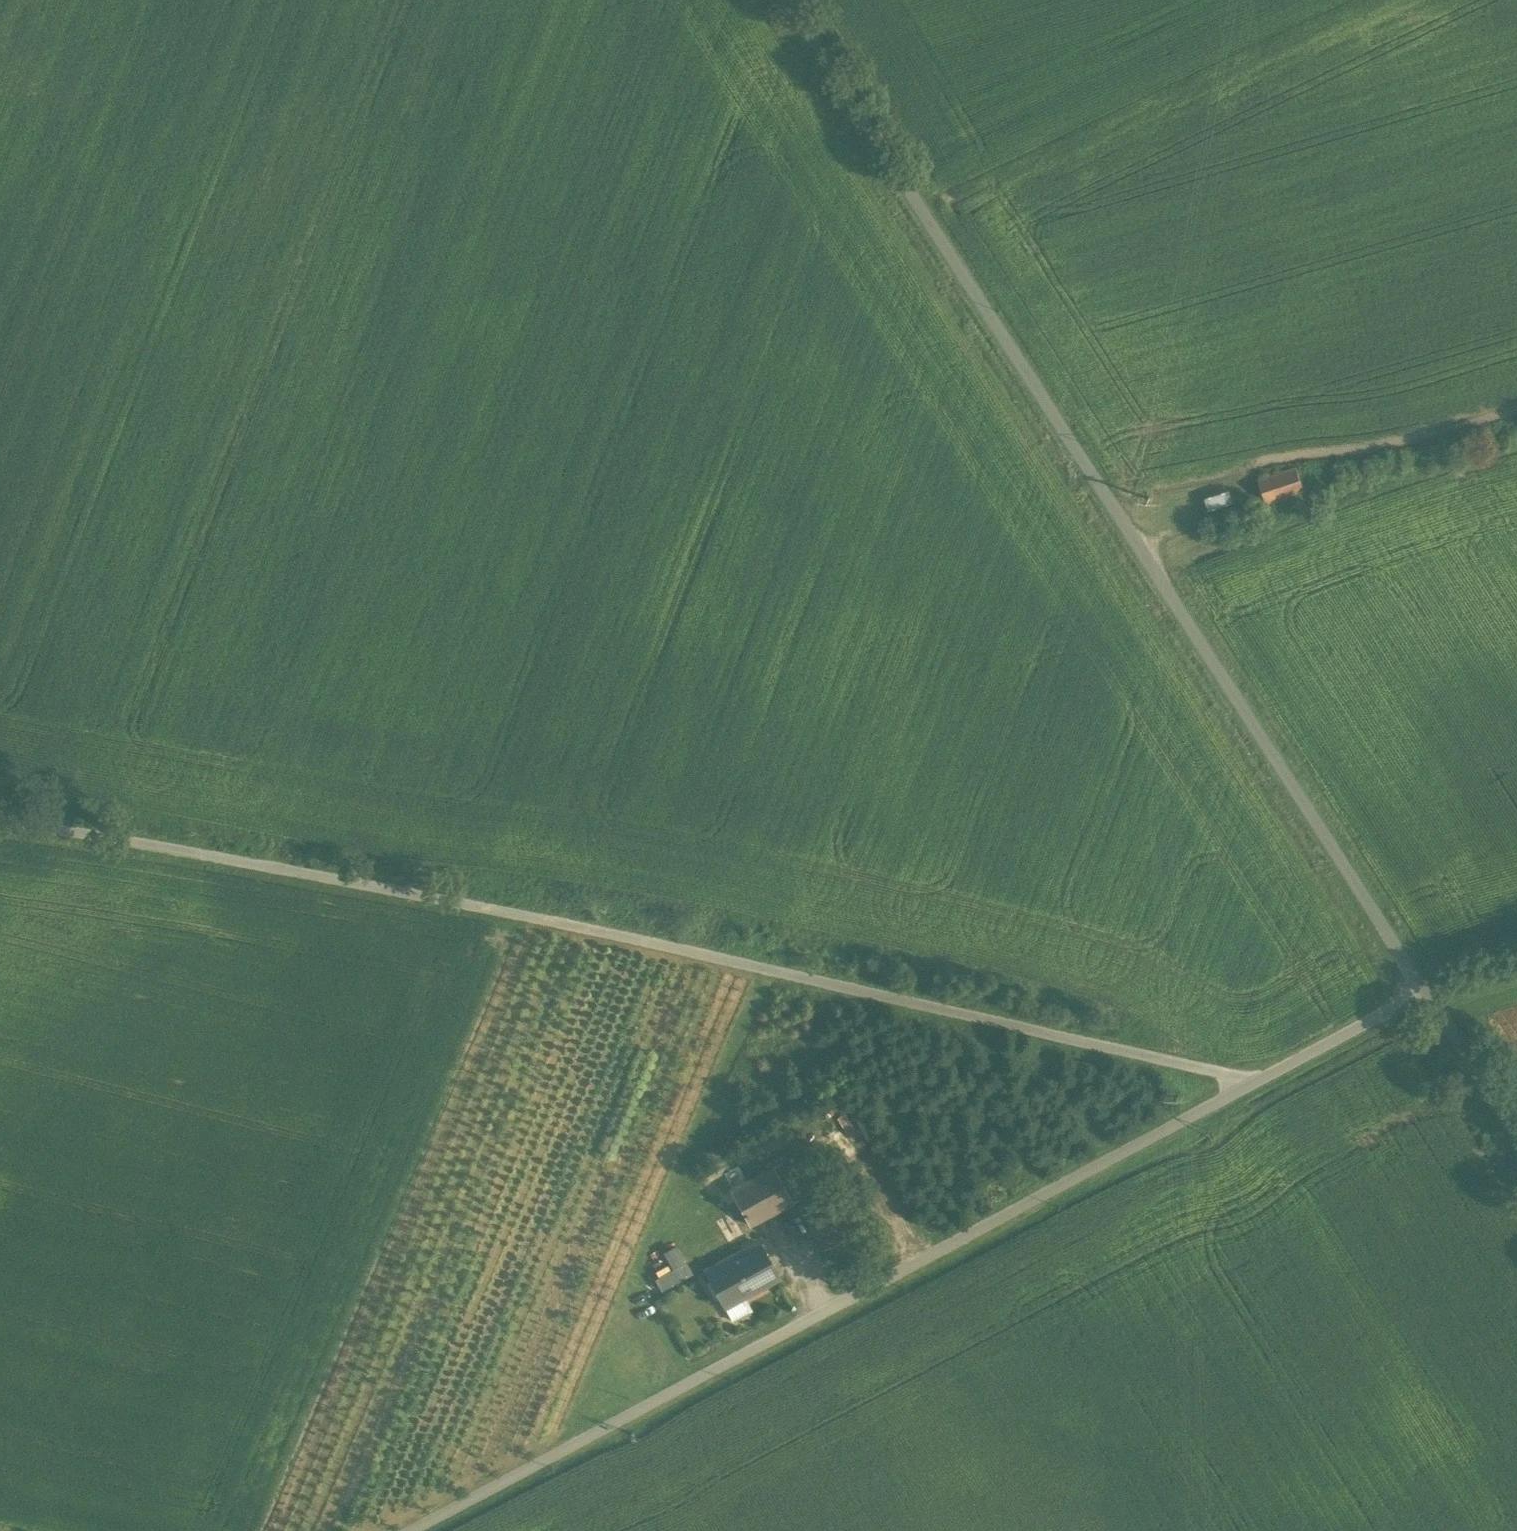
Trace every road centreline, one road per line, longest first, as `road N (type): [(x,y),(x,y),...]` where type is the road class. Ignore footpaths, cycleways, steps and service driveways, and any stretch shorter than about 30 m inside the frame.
road 1 (unclassified): [(787,0),(1417,988)]
road 2 (unclassified): [(1417,988),(1243,1088),(392,1530)]
road 3 (unclassified): [(1417,988),(1516,1140)]

